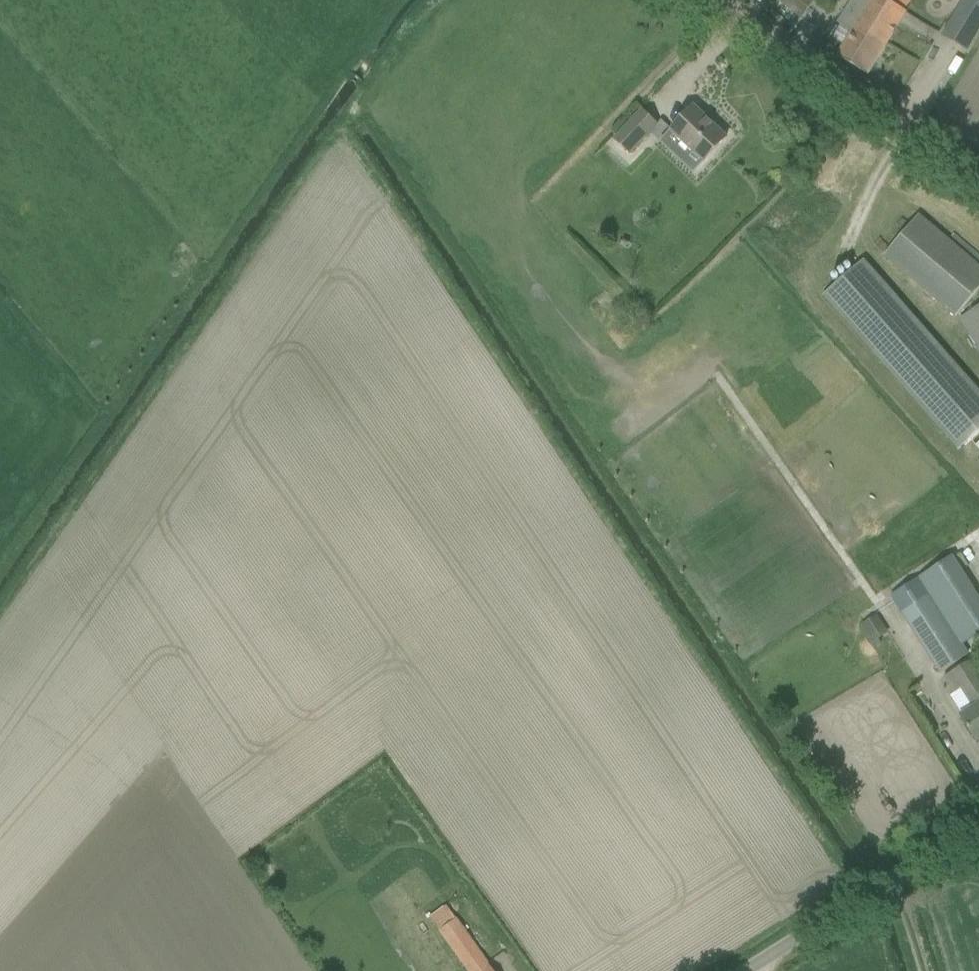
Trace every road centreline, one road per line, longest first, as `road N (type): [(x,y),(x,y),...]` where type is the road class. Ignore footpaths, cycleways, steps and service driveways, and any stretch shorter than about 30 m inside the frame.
road 1 (track): [(715,0),(978,179)]
road 2 (unclassified): [(754,970),(978,829)]

